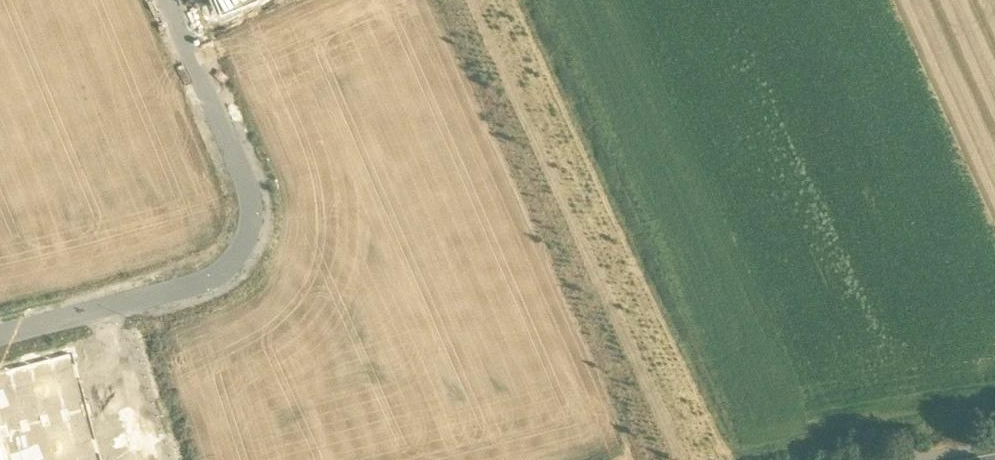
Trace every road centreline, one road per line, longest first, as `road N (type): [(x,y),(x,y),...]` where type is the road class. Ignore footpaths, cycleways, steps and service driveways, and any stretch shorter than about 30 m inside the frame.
road 1 (residential): [(0,337),(210,276),(236,262),(252,233),(254,201),(168,0)]
road 2 (track): [(527,0),(736,459)]
road 3 (track): [(994,417),(744,459)]

